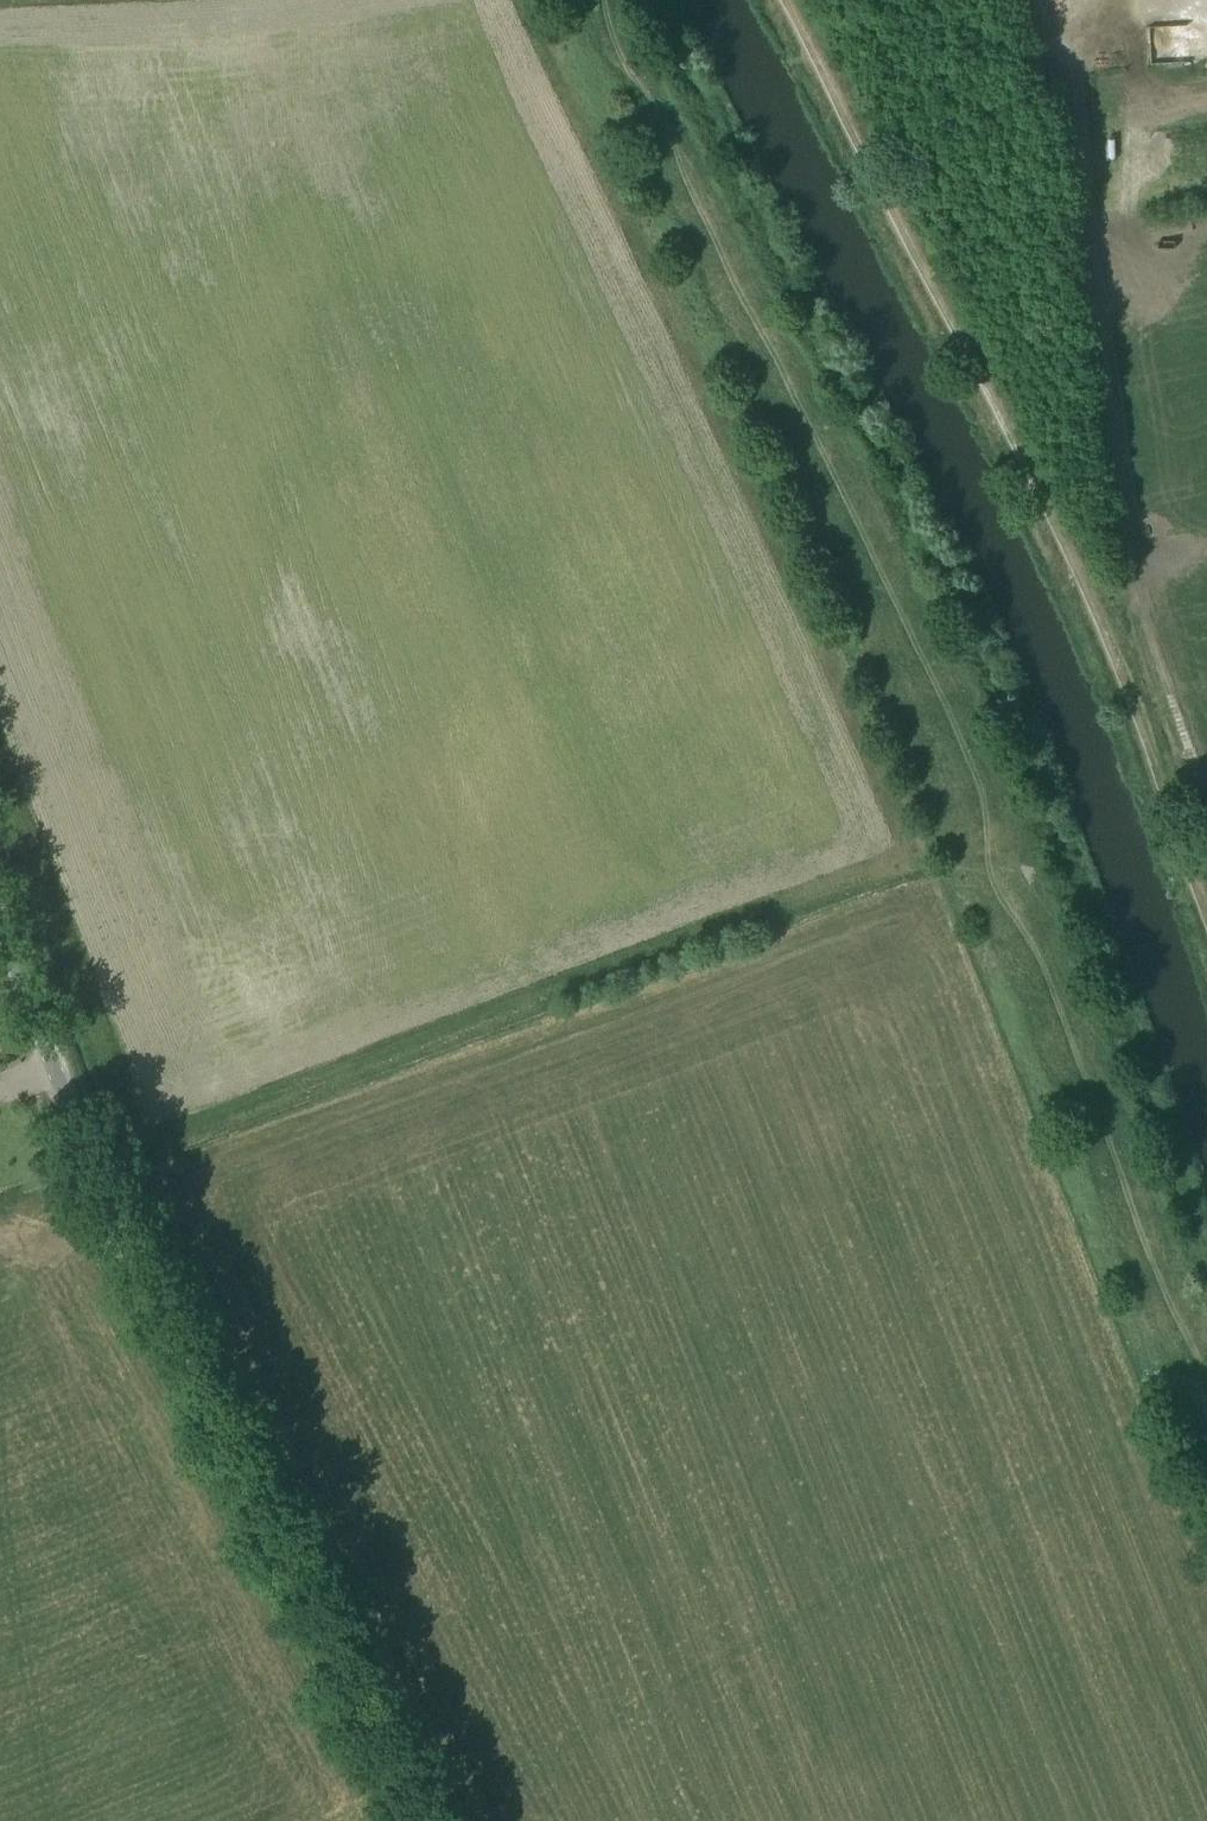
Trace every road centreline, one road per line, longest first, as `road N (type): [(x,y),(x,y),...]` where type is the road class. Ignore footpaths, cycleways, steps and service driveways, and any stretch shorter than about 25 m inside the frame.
road 1 (unclassified): [(442,1820),(102,1192),(0,908)]
road 2 (track): [(1206,912),(1107,637),(786,0)]

